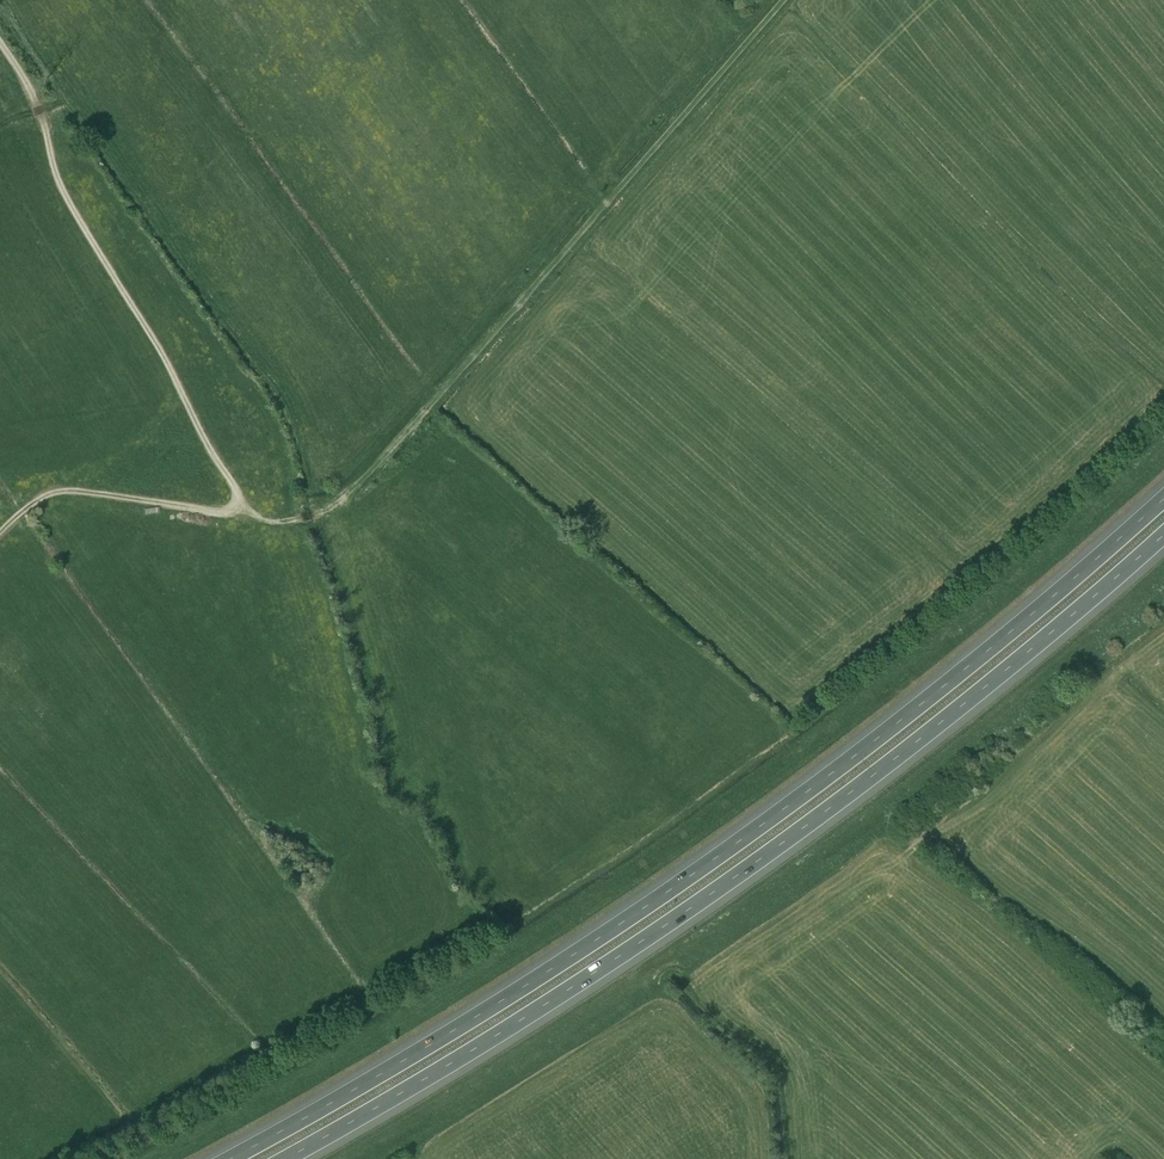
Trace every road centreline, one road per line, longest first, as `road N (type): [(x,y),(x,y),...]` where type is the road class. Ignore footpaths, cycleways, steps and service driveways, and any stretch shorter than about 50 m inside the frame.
road 1 (motorway): [(1163,497),(857,754),(664,894),(465,1024),(231,1158)]
road 2 (motorway): [(285,1158),(480,1045),(730,881),(874,775),(1163,534)]
road 3 (track): [(311,516),(355,485),(782,0)]
road 4 (track): [(0,39),(33,86),(70,207),(162,353),(244,515)]
road 5 (track): [(244,515),(64,490),(38,499),(0,534)]

